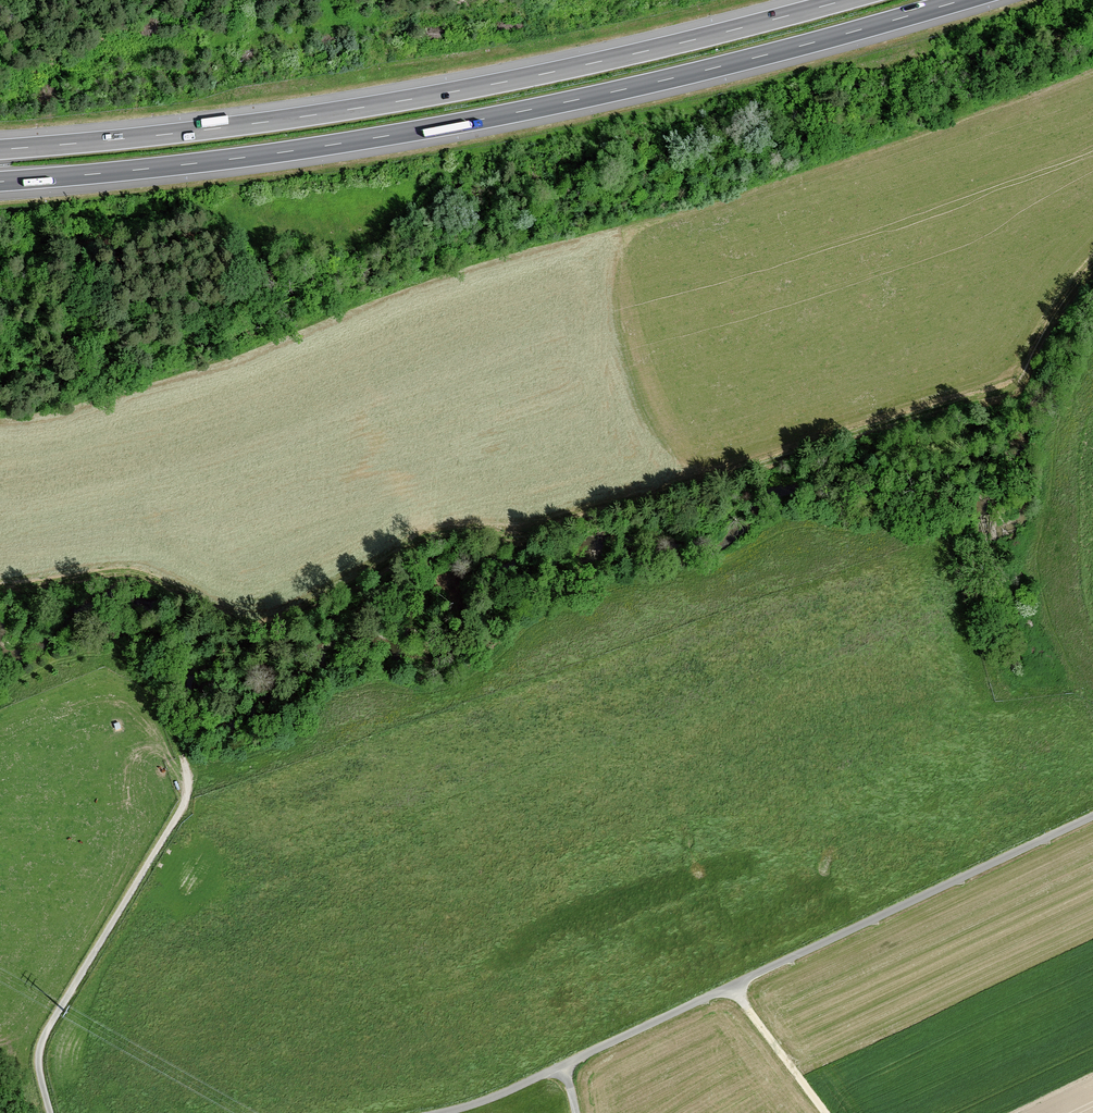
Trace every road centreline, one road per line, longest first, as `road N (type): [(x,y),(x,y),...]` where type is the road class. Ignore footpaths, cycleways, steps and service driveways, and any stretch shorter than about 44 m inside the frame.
road 1 (track): [(0,596),(84,592),(146,564),(179,574),(234,618),(319,605),(463,522),(564,531),(764,475),(987,405),(1011,388),(1092,274)]
road 2 (motorway): [(0,182),(225,160),(464,123),(721,66),(963,0)]
road 3 (motorway): [(845,0),(412,99),(0,150)]
road 4 (unclassified): [(576,1112),(562,1065),(1092,817)]
road 5 (track): [(182,763),(180,810),(41,1041),(36,1068),(49,1112)]
road 6 (track): [(825,1112),(730,987)]
road 7 (track): [(439,1112),(562,1065)]

